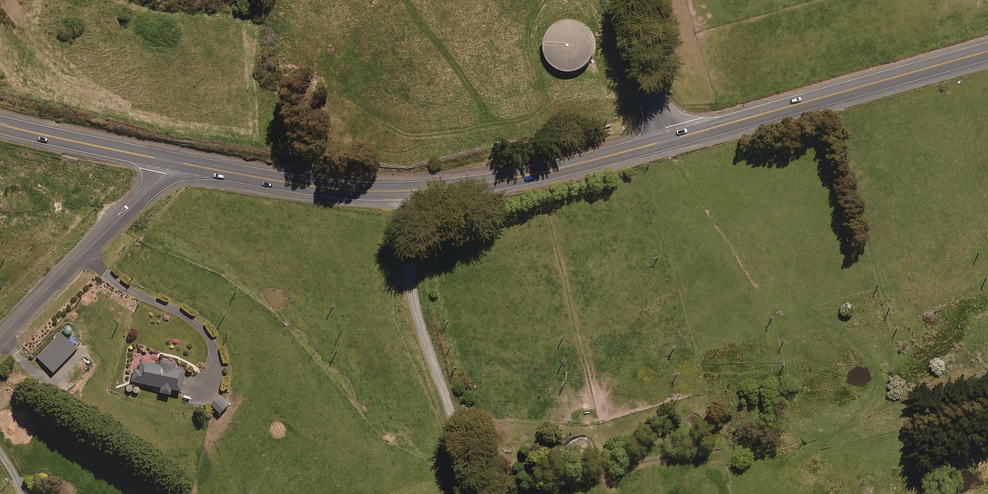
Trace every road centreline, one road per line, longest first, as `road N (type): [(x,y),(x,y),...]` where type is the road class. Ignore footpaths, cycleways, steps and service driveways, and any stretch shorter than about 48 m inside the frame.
road 1 (secondary): [(987,50),(668,140)]
road 2 (residential): [(406,190),(418,318),(474,493)]
road 3 (secondary): [(668,140),(536,174),(406,190)]
road 4 (unclassified): [(0,338),(166,174),(169,161)]
road 5 (secondary): [(406,190),(304,184),(169,161)]
road 6 (secondary): [(169,161),(0,124)]
road 7 (unclassified): [(622,0),(668,140)]

